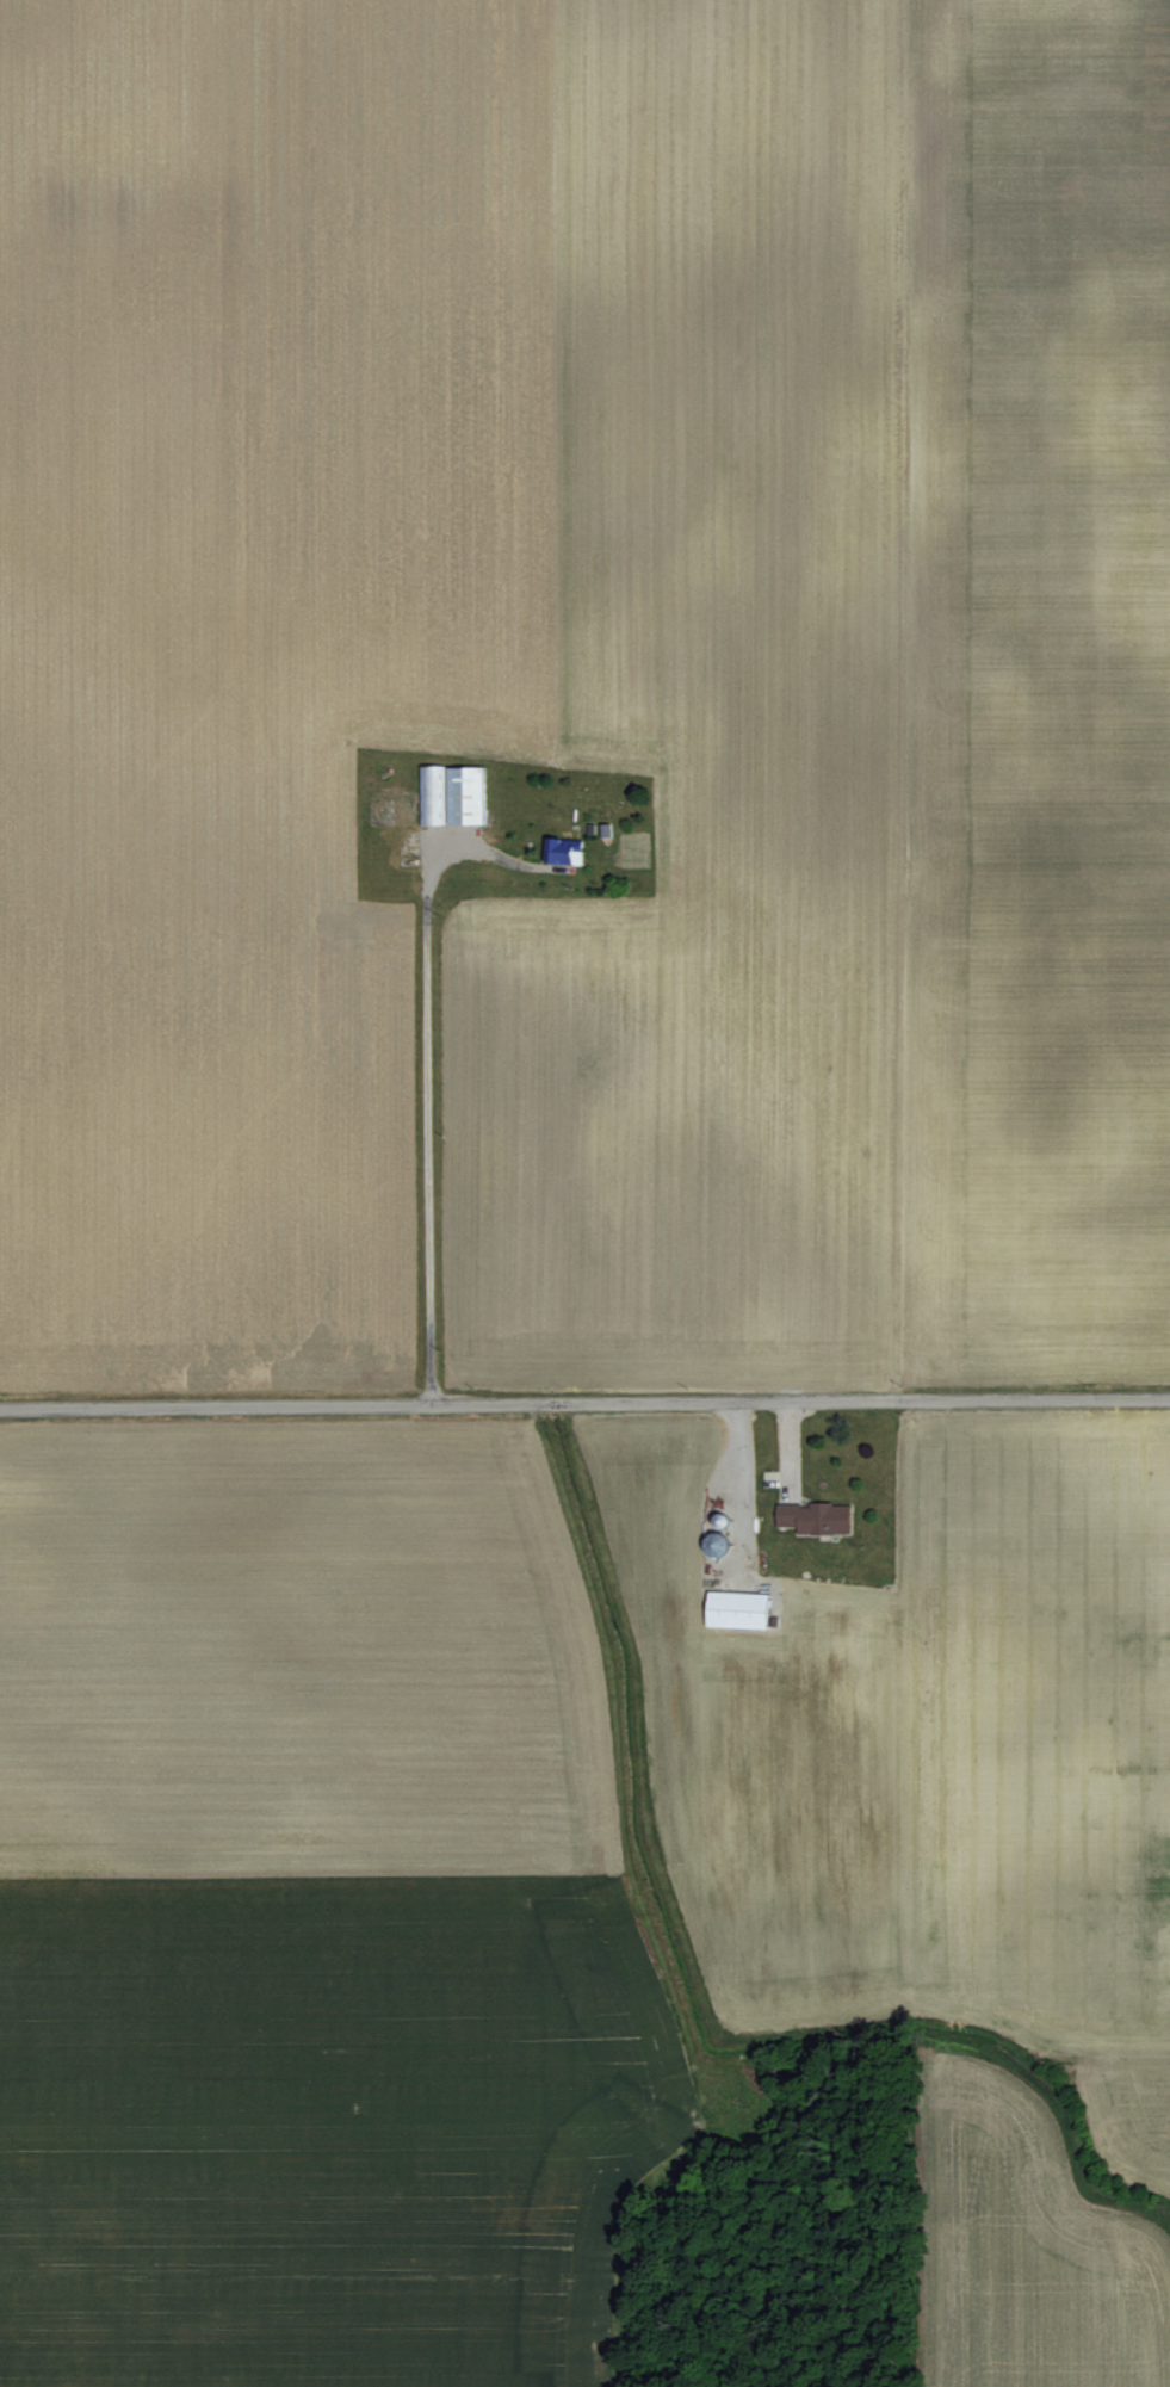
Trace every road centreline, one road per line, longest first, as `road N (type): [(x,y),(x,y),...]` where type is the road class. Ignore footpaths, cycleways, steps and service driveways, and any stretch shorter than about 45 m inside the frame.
road 1 (tertiary): [(1169,1394),(0,1404)]

